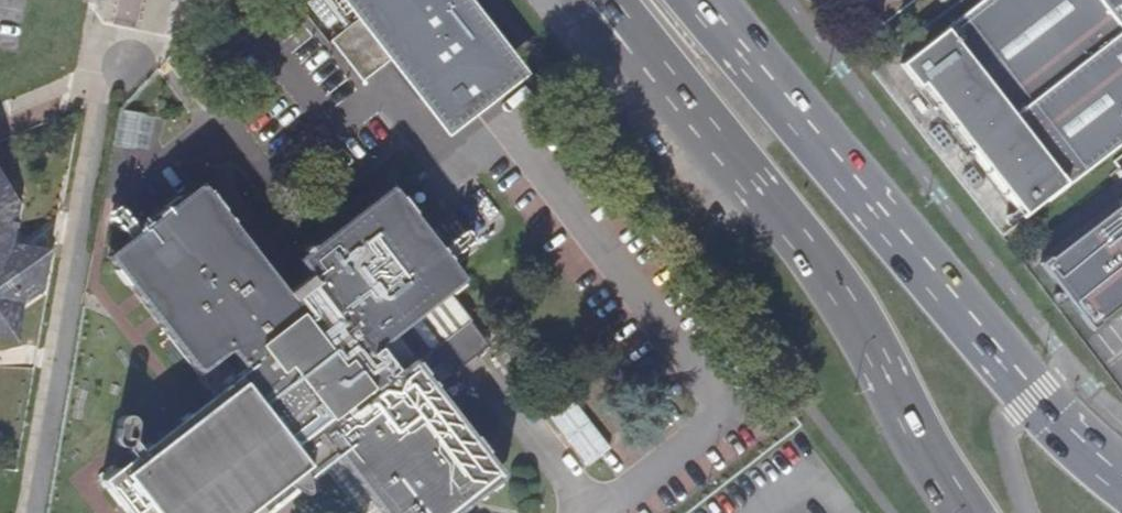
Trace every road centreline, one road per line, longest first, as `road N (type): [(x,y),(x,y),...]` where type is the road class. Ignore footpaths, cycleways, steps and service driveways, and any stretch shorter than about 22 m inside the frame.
road 1 (primary): [(1121,483),(1034,401),(708,17)]
road 2 (primary): [(643,46),(849,309),(963,512)]

